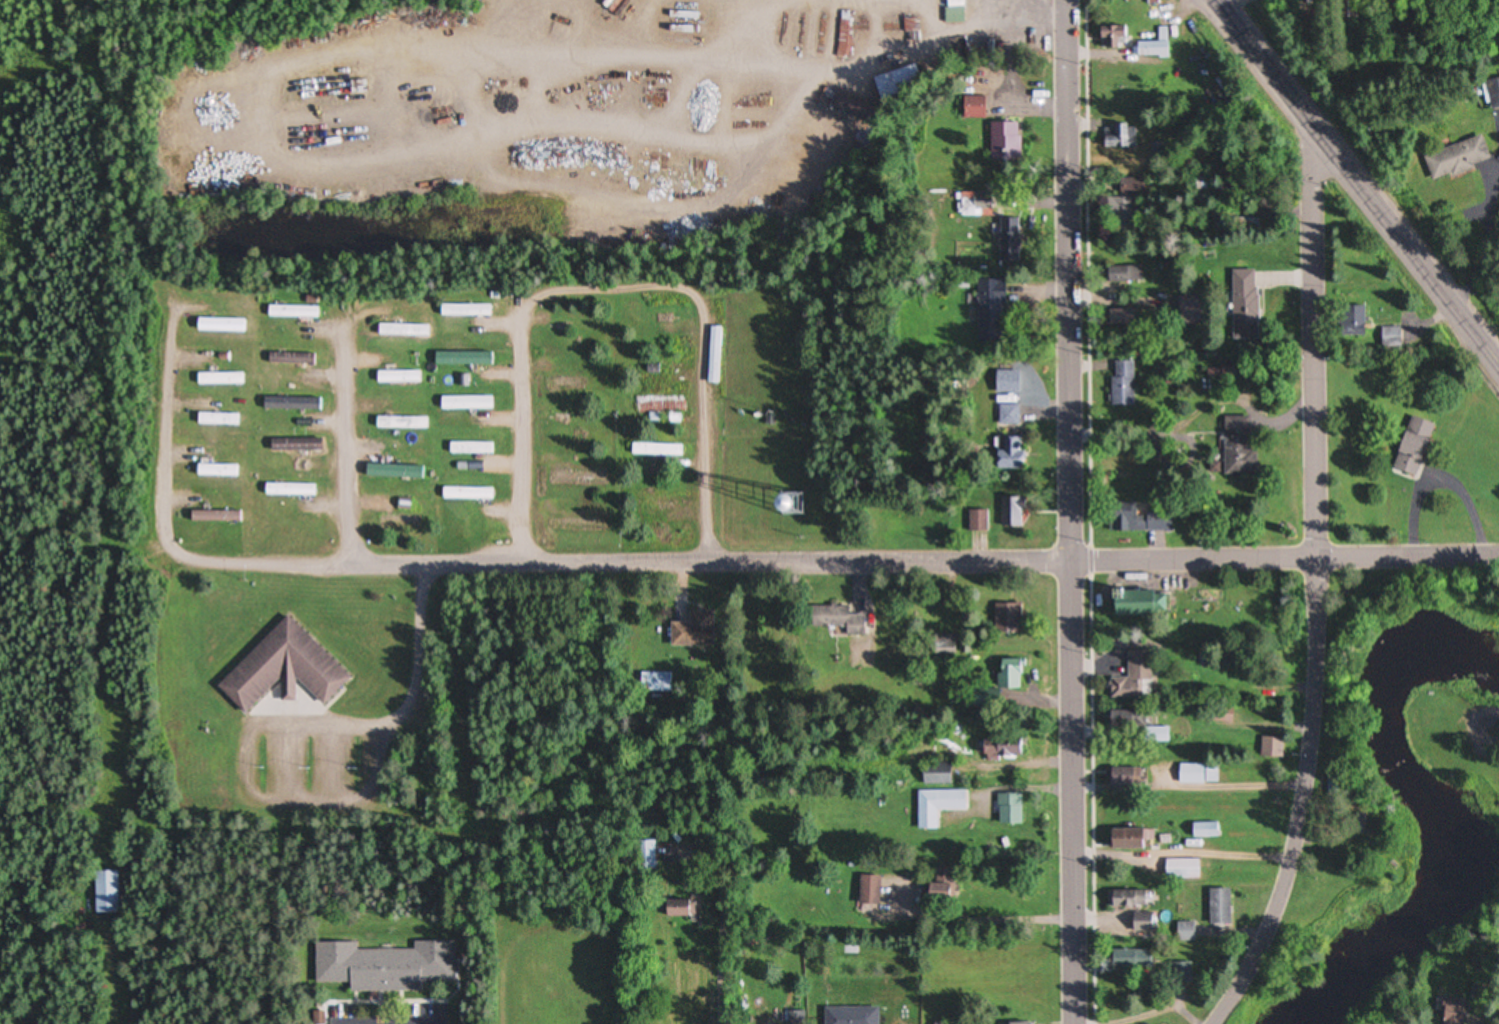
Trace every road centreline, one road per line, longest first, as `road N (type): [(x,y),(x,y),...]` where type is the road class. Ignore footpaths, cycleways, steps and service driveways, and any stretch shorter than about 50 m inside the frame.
road 1 (residential): [(1498,556),(180,560)]
road 2 (residential): [(1075,1023),(1067,0)]
road 3 (residential): [(1313,129),(1318,559),(1305,786),(1267,934),(1213,1023)]
road 4 (residential): [(524,565),(520,312),(545,293),(695,293),(713,310),(713,561)]
road 5 (tertiary): [(1218,0),(1498,363)]
road 6 (residential): [(180,560),(179,291)]
road 7 (residential): [(350,564),(347,320)]

